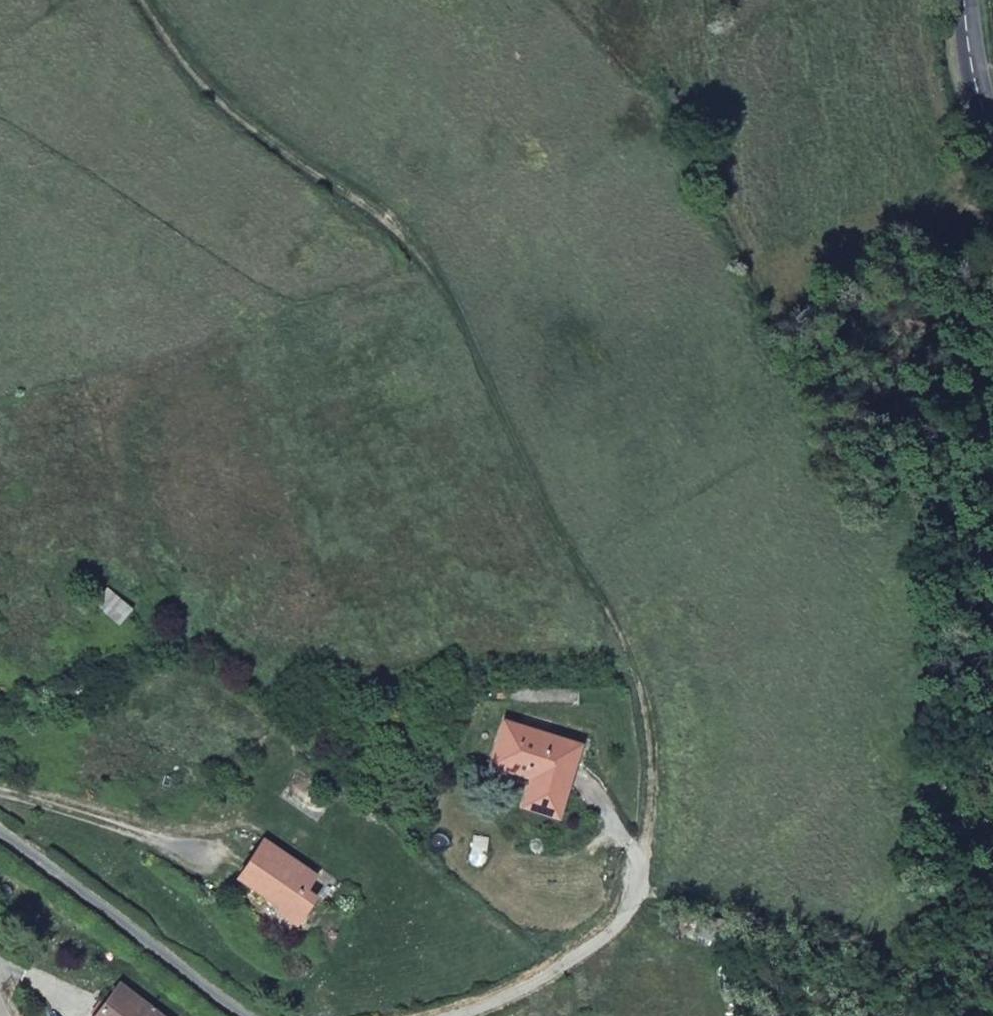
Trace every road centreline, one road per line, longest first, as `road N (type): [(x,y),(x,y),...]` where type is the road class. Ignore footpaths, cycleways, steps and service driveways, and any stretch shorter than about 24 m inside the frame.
road 1 (unclassified): [(246,1015),(0,835)]
road 2 (unclassified): [(637,856),(623,909),(579,951),(438,1015)]
road 3 (secondary): [(992,152),(971,102),(957,0)]

